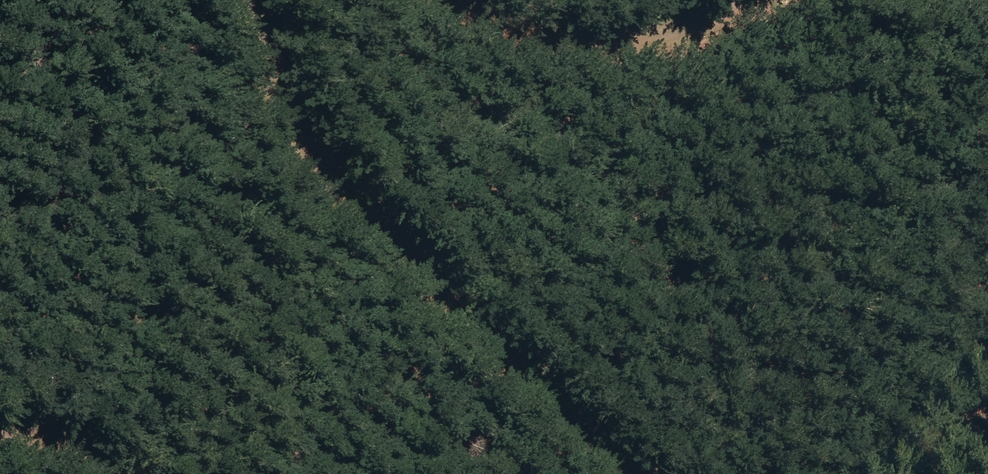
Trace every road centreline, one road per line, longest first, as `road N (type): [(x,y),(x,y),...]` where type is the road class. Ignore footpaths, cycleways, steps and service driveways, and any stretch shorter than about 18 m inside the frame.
road 1 (track): [(693,473),(646,463),(561,398),(461,286),(349,217),(275,96),(241,0)]
road 2 (track): [(423,0),(427,8),(539,43),(660,41),(746,0)]
road 3 (track): [(0,401),(117,447),(155,473)]

